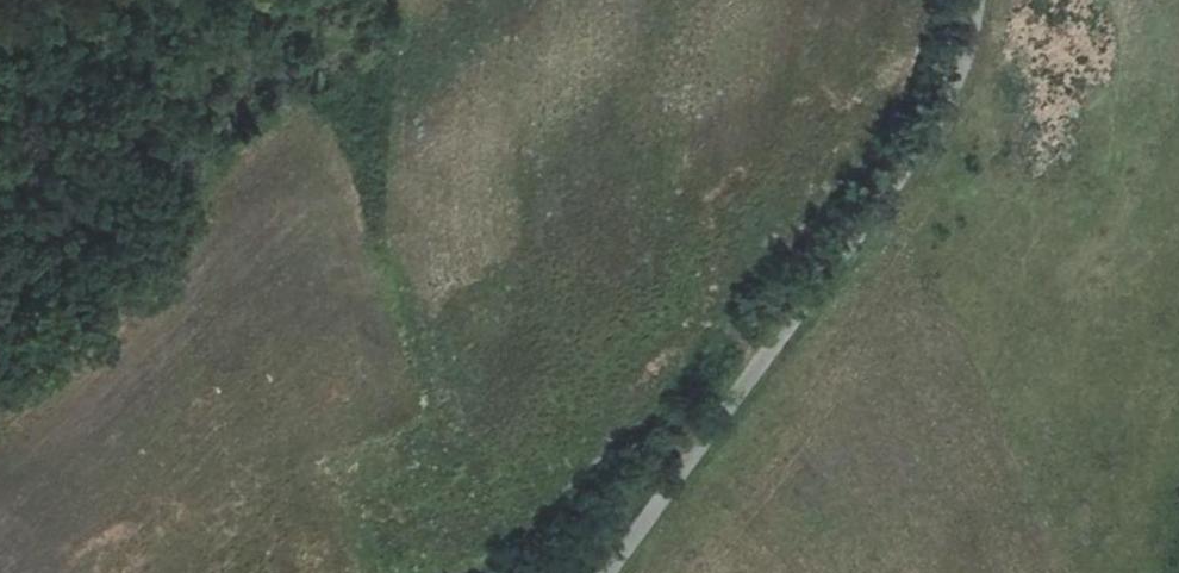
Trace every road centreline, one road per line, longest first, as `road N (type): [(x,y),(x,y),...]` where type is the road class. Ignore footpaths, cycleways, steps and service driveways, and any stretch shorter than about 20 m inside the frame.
road 1 (unclassified): [(606,572),(909,168),(970,52),(977,0)]

